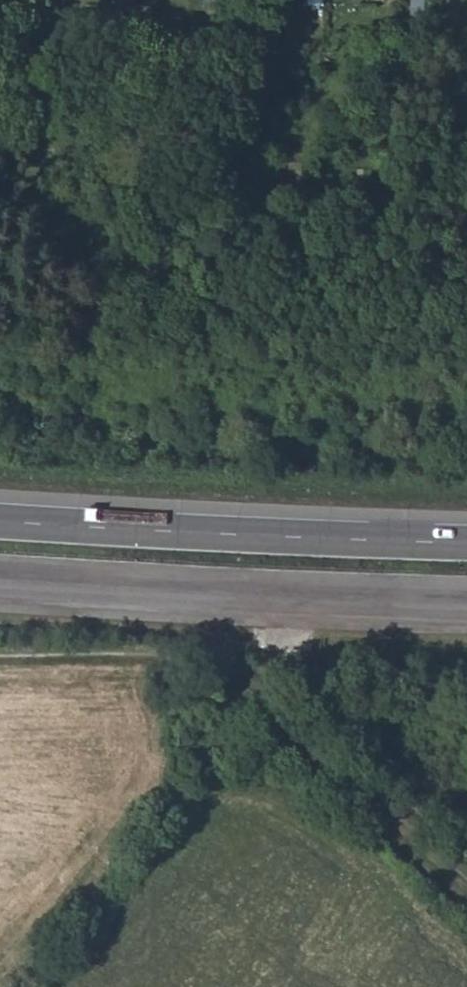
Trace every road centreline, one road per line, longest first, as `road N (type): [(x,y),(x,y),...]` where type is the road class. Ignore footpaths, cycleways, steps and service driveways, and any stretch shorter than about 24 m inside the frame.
road 1 (trunk): [(0,576),(466,598)]
road 2 (trunk): [(466,542),(0,521)]
road 3 (track): [(466,878),(278,720)]

